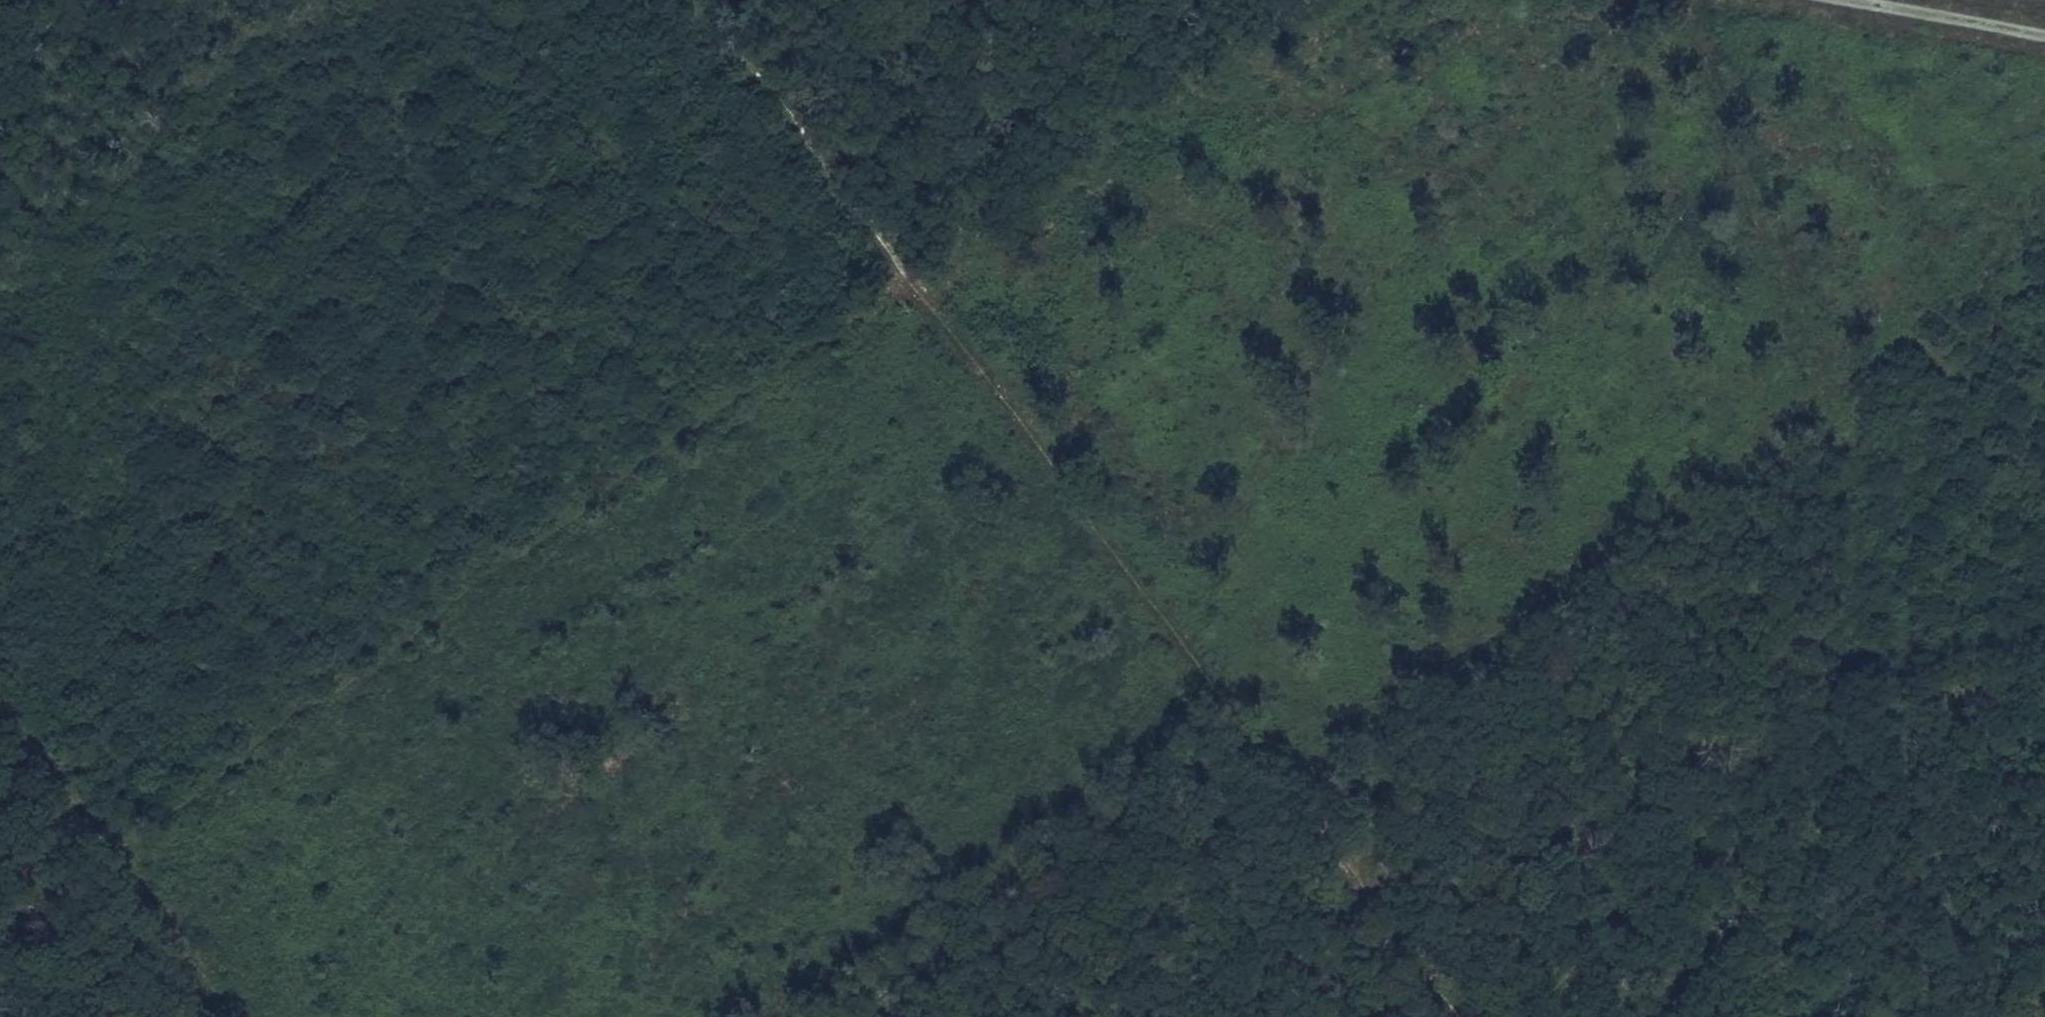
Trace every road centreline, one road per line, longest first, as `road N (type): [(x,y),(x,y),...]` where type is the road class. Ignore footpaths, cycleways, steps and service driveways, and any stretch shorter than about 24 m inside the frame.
road 1 (track): [(1864,0),(2044,36)]

